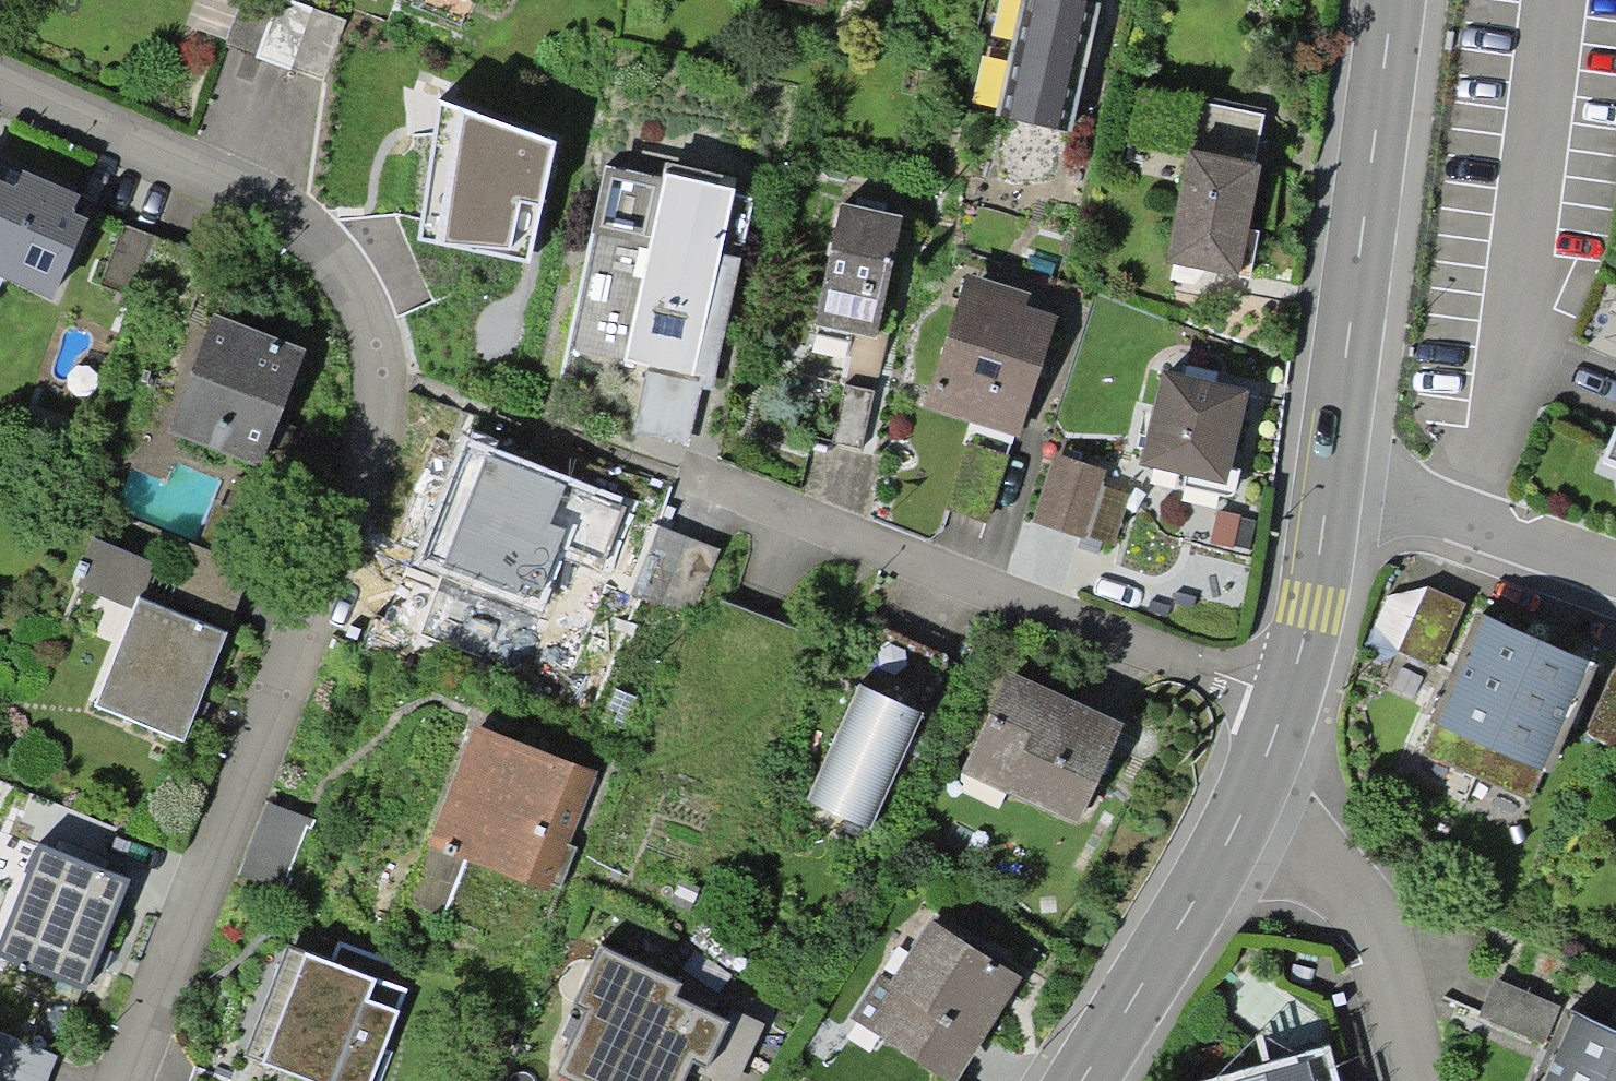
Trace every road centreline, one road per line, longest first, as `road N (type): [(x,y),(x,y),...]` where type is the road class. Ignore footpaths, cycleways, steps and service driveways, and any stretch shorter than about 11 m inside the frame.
road 1 (residential): [(127,1080),(278,669),(367,494),(384,402),(317,242),(0,82)]
road 2 (residential): [(677,491),(1184,680),(1273,755)]
road 3 (residential): [(1398,0),(1332,481)]
road 4 (residential): [(1273,755),(1082,1080)]
road 5 (residential): [(1419,1080),(1371,923),(1273,755)]
road 6 (residential): [(1332,481),(1615,596)]
road 7 (residential): [(1332,481),(1318,583),(1273,755)]

